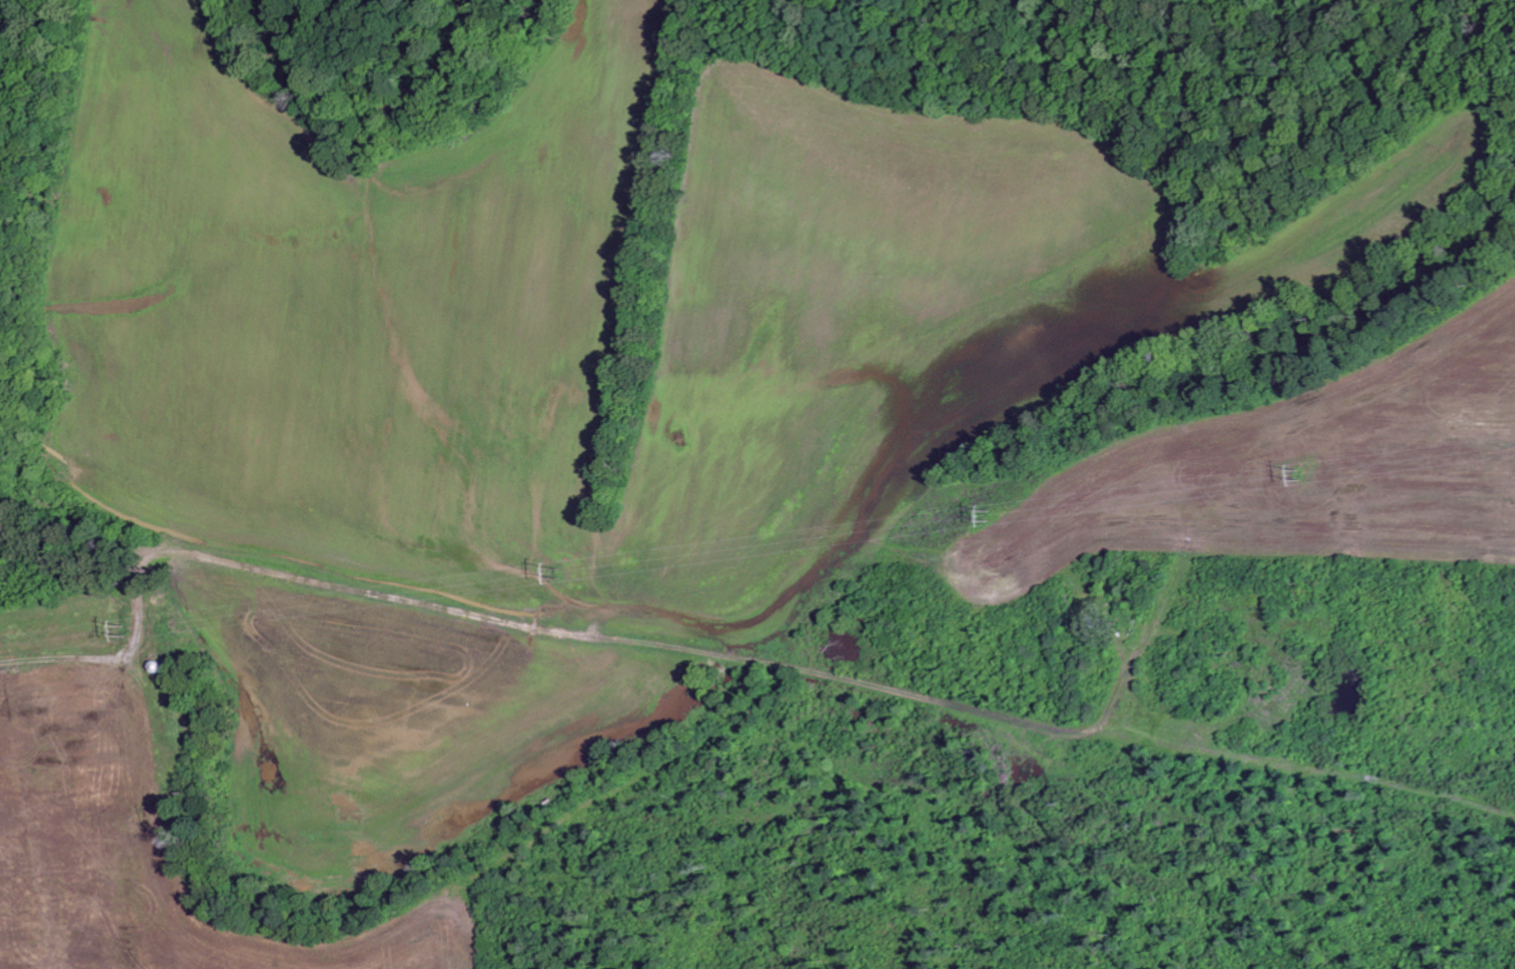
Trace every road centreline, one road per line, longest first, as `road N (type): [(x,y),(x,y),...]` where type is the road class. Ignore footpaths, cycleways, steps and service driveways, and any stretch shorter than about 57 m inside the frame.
road 1 (residential): [(0,671),(105,660),(121,573),(146,554),(1075,745)]

